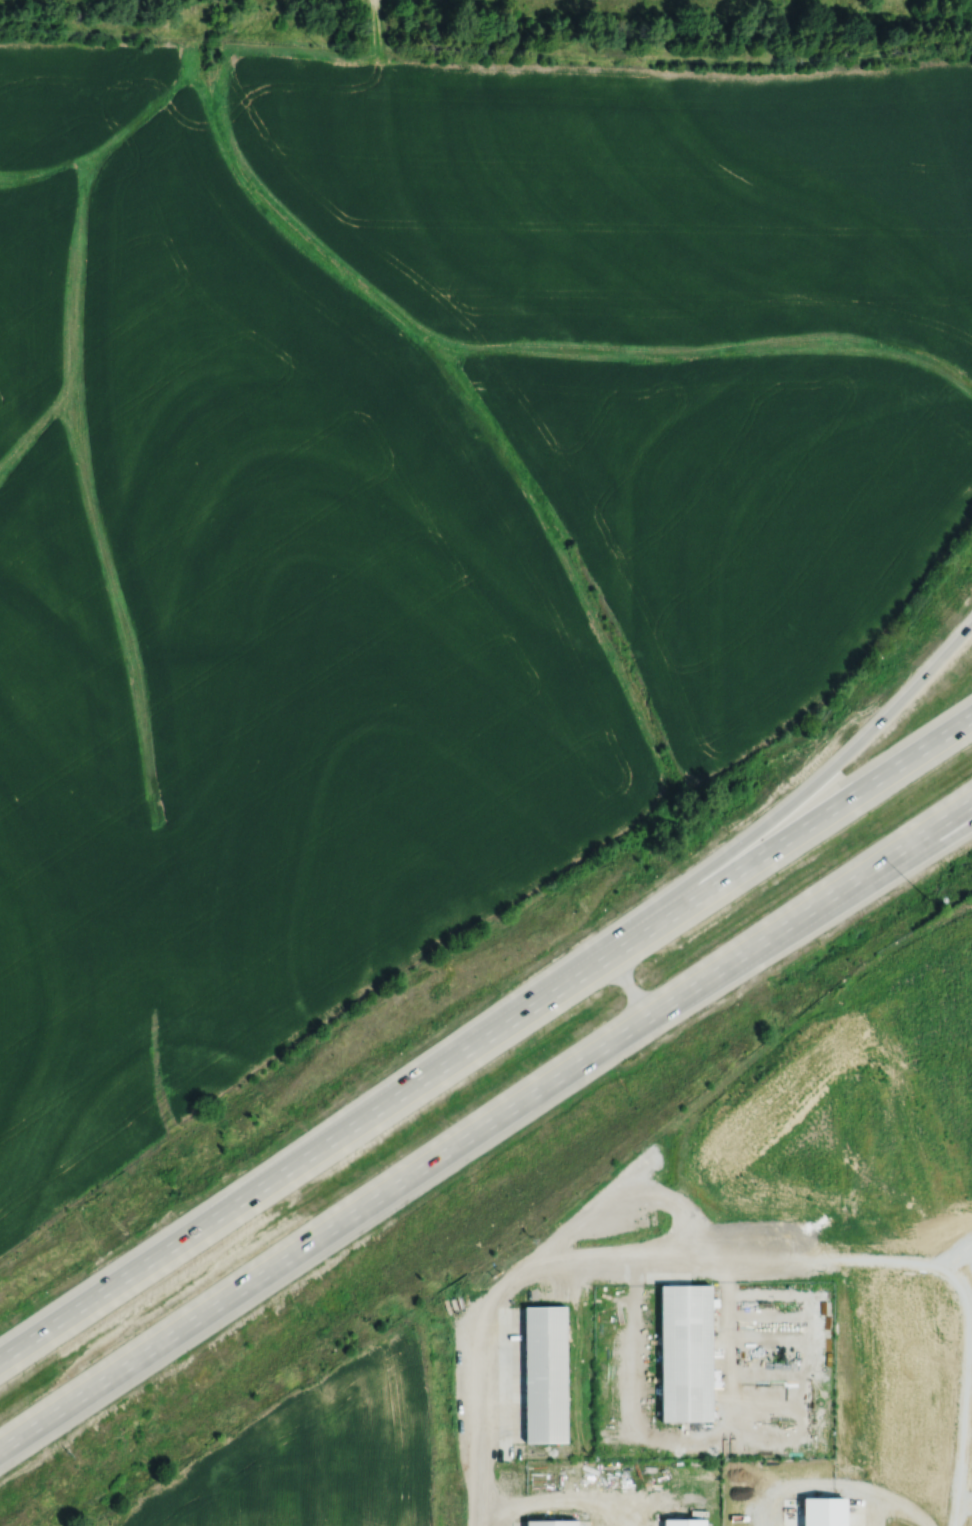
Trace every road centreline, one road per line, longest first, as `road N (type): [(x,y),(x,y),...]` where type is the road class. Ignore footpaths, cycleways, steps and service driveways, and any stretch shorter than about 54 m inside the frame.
road 1 (motorway): [(0,1451),(971,800)]
road 2 (motorway): [(971,717),(0,1358)]
road 3 (motorway): [(971,626),(743,849),(422,1081)]
road 4 (motorway): [(650,1016),(971,821)]

